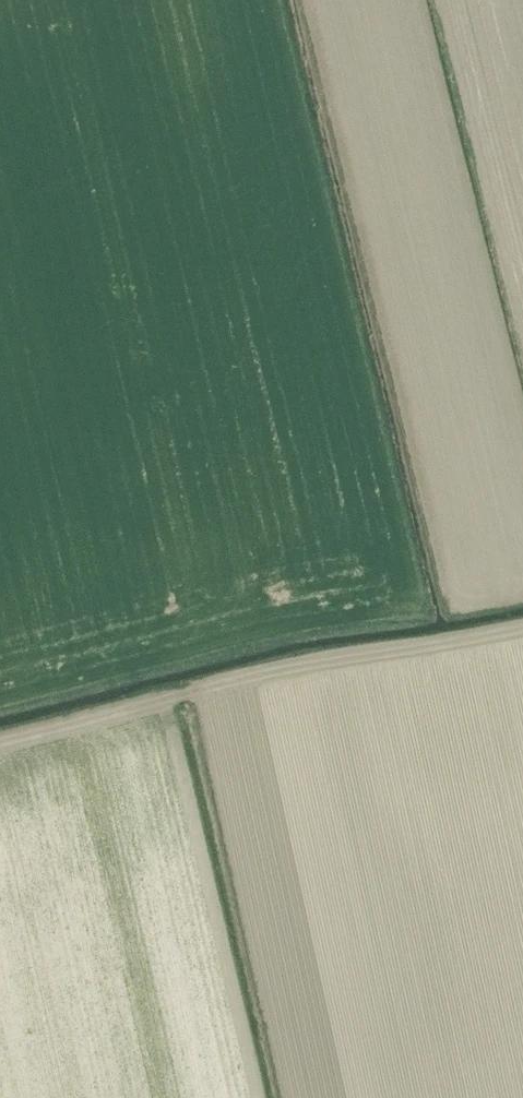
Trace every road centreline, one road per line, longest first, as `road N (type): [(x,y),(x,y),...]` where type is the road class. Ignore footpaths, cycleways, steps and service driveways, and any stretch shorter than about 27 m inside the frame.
road 1 (track): [(0,746),(240,684),(522,634)]

